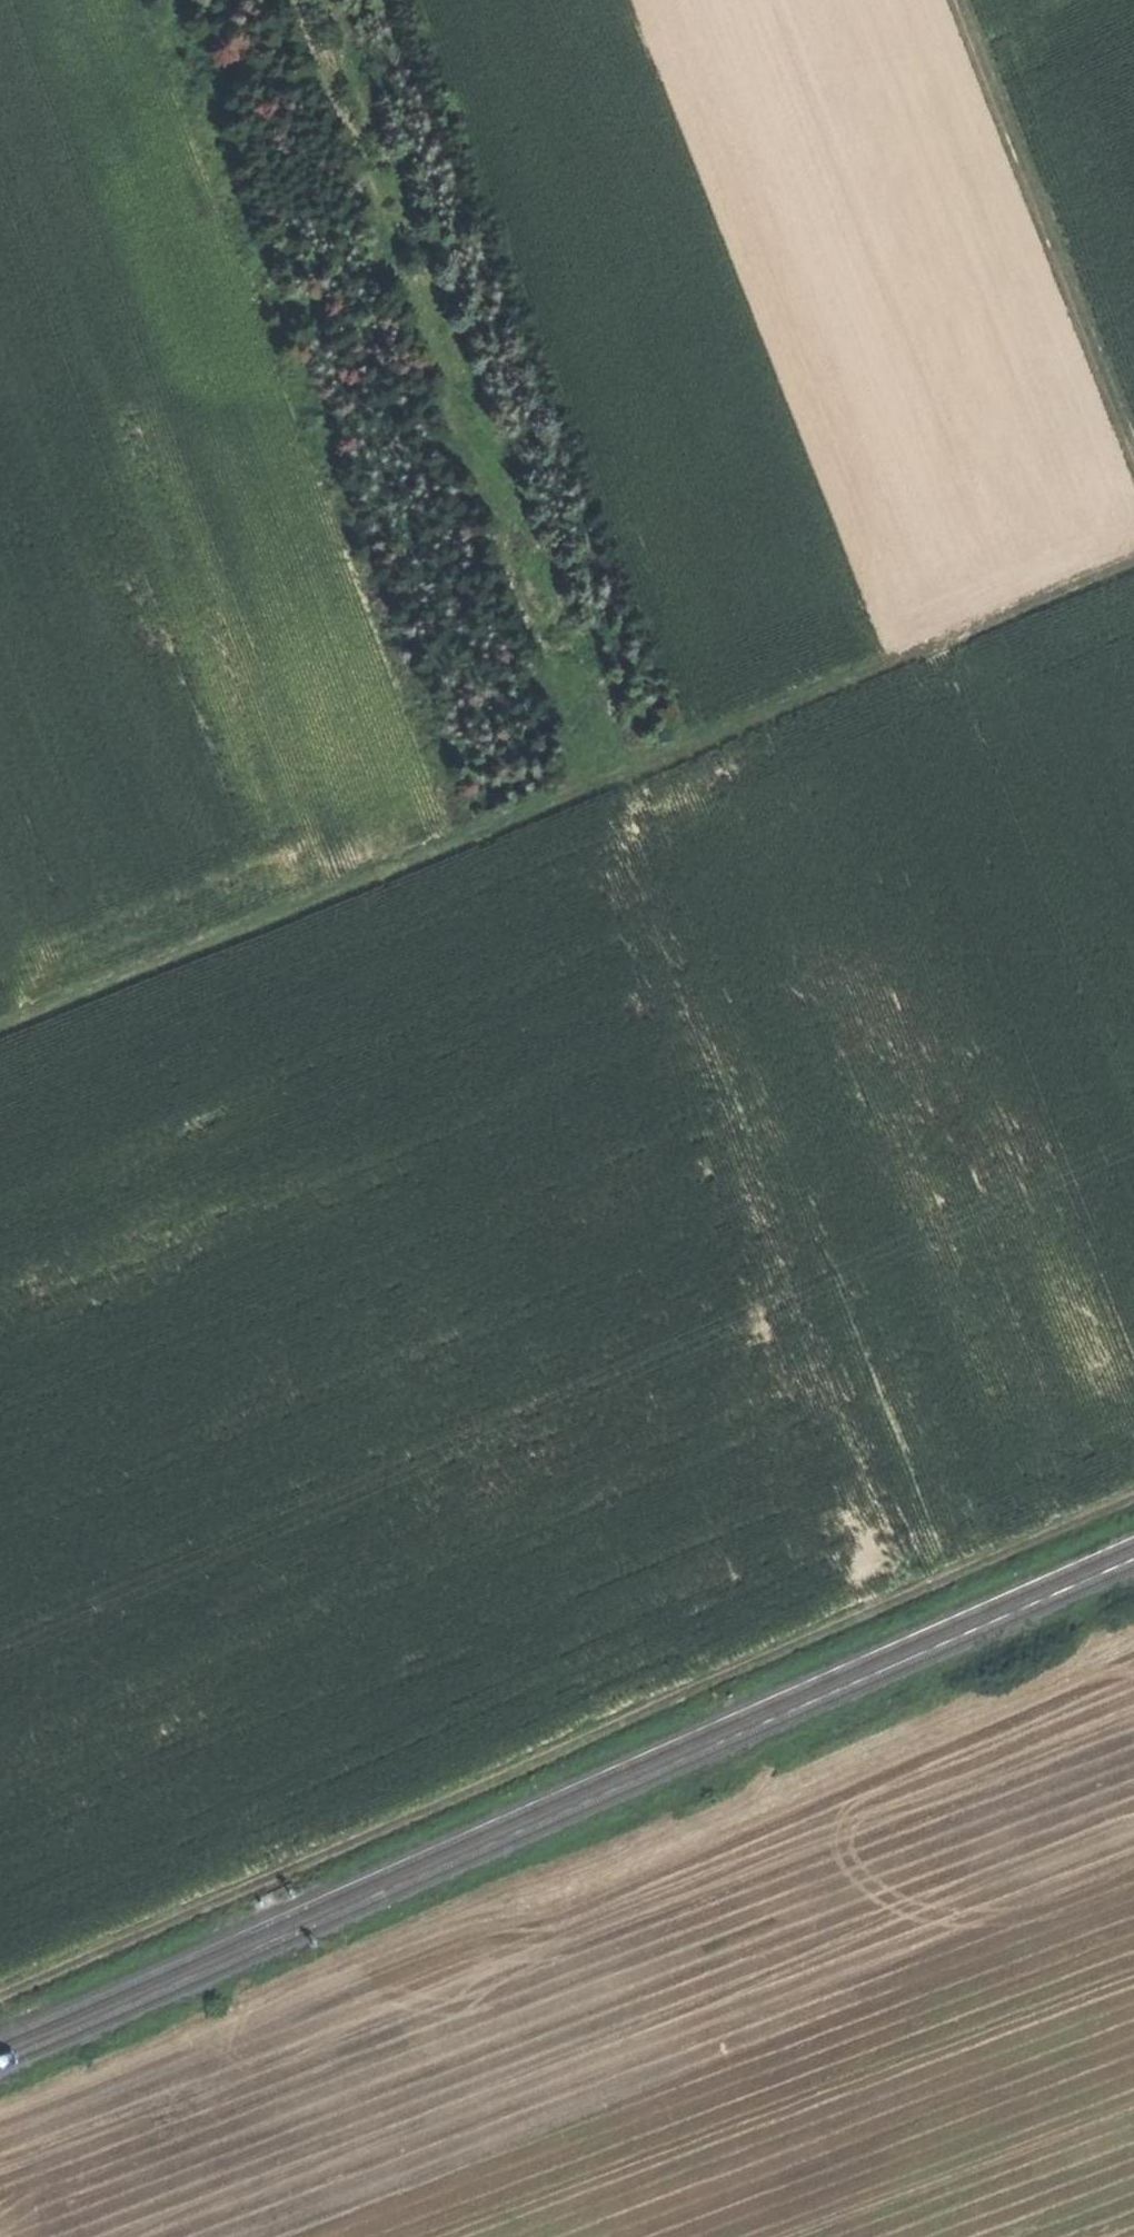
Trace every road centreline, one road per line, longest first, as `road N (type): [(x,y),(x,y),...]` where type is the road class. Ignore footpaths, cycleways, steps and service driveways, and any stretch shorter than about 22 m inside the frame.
road 1 (track): [(0,1996),(1133,1501)]
road 2 (track): [(1133,558),(0,1035)]
road 3 (track): [(1133,457),(957,0)]

